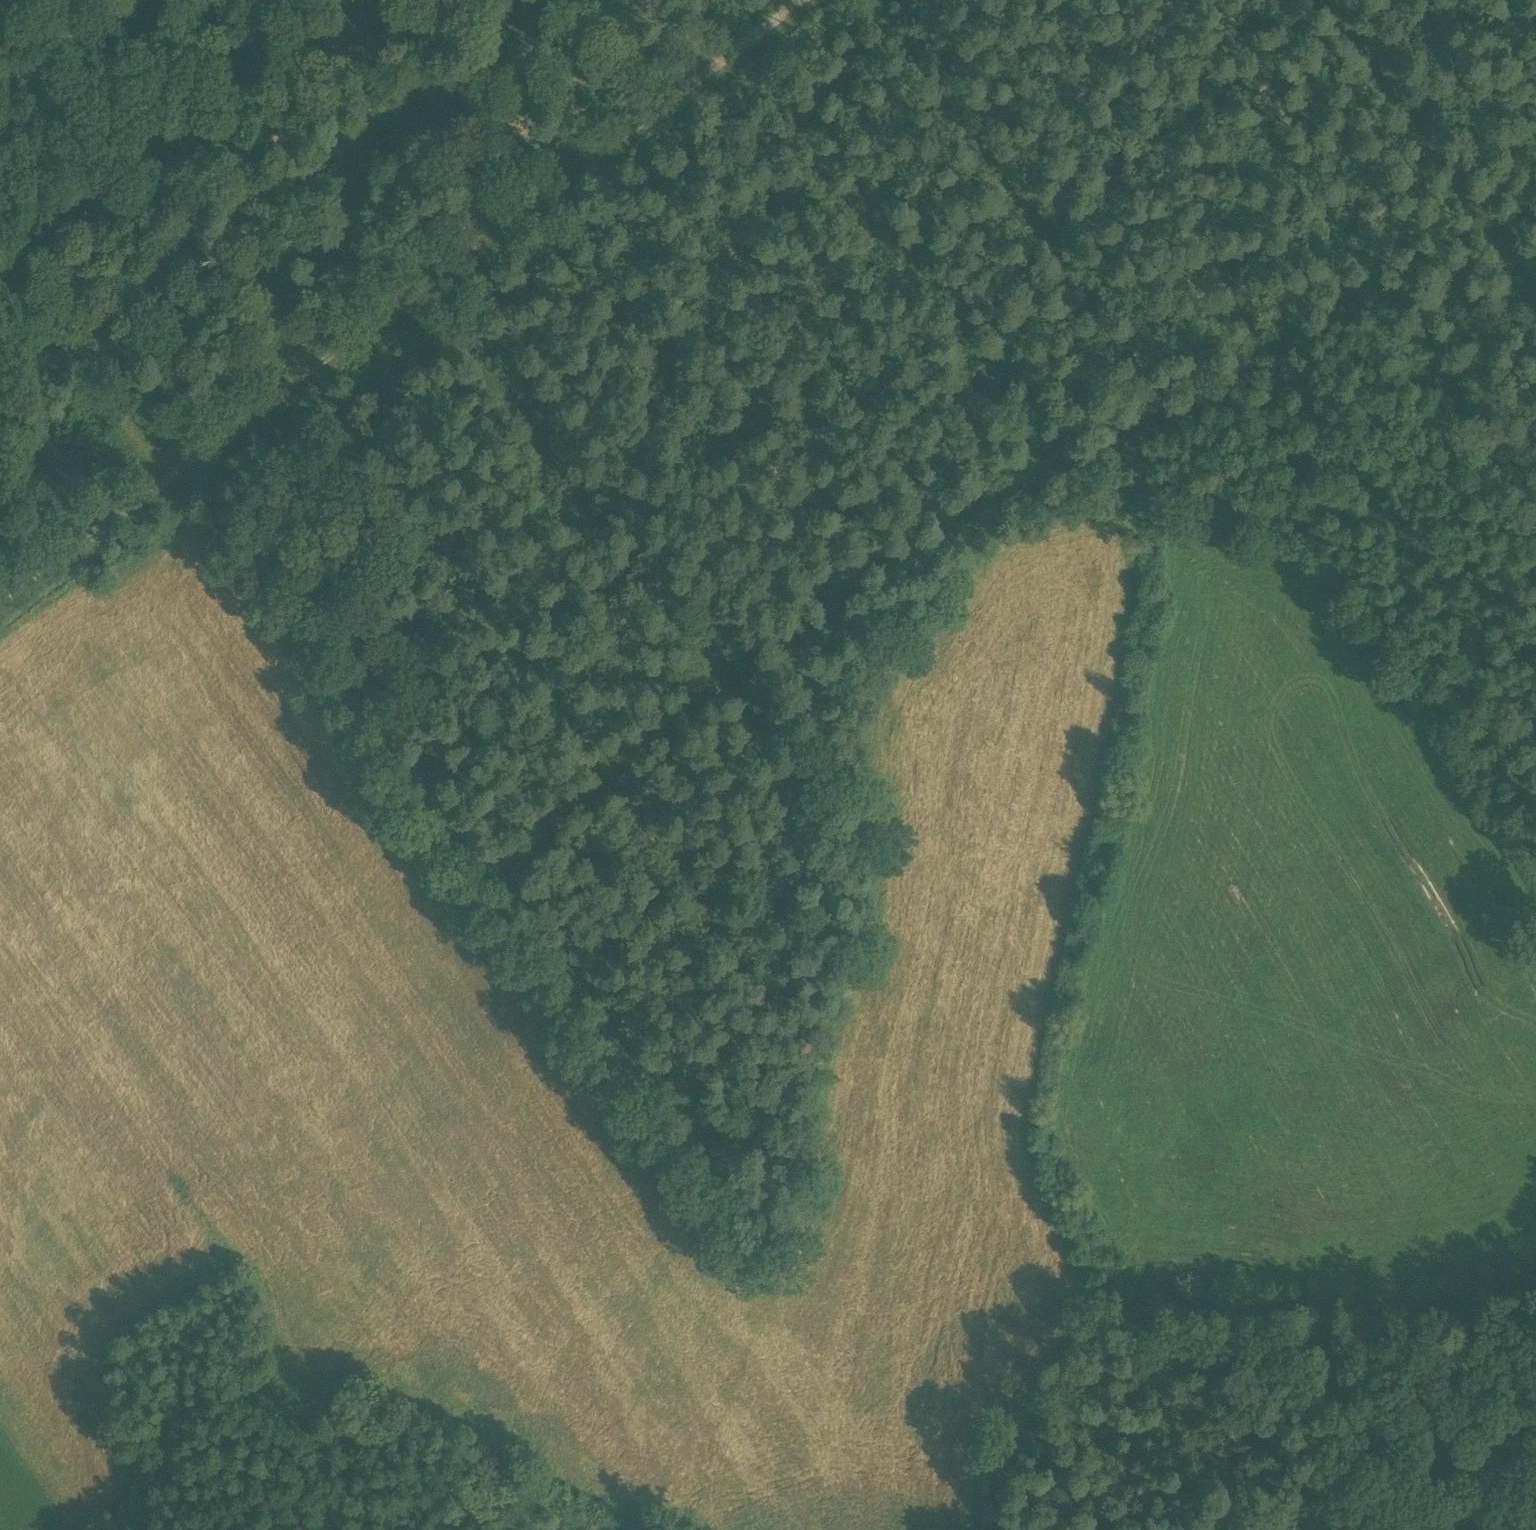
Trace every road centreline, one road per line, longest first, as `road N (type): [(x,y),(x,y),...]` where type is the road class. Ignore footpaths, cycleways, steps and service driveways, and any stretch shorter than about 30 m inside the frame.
road 1 (track): [(0,603),(414,284)]
road 2 (track): [(994,1529),(1023,1424),(1038,1401),(1026,1377),(1117,1267)]
road 3 (track): [(1334,1529),(1535,1406)]

